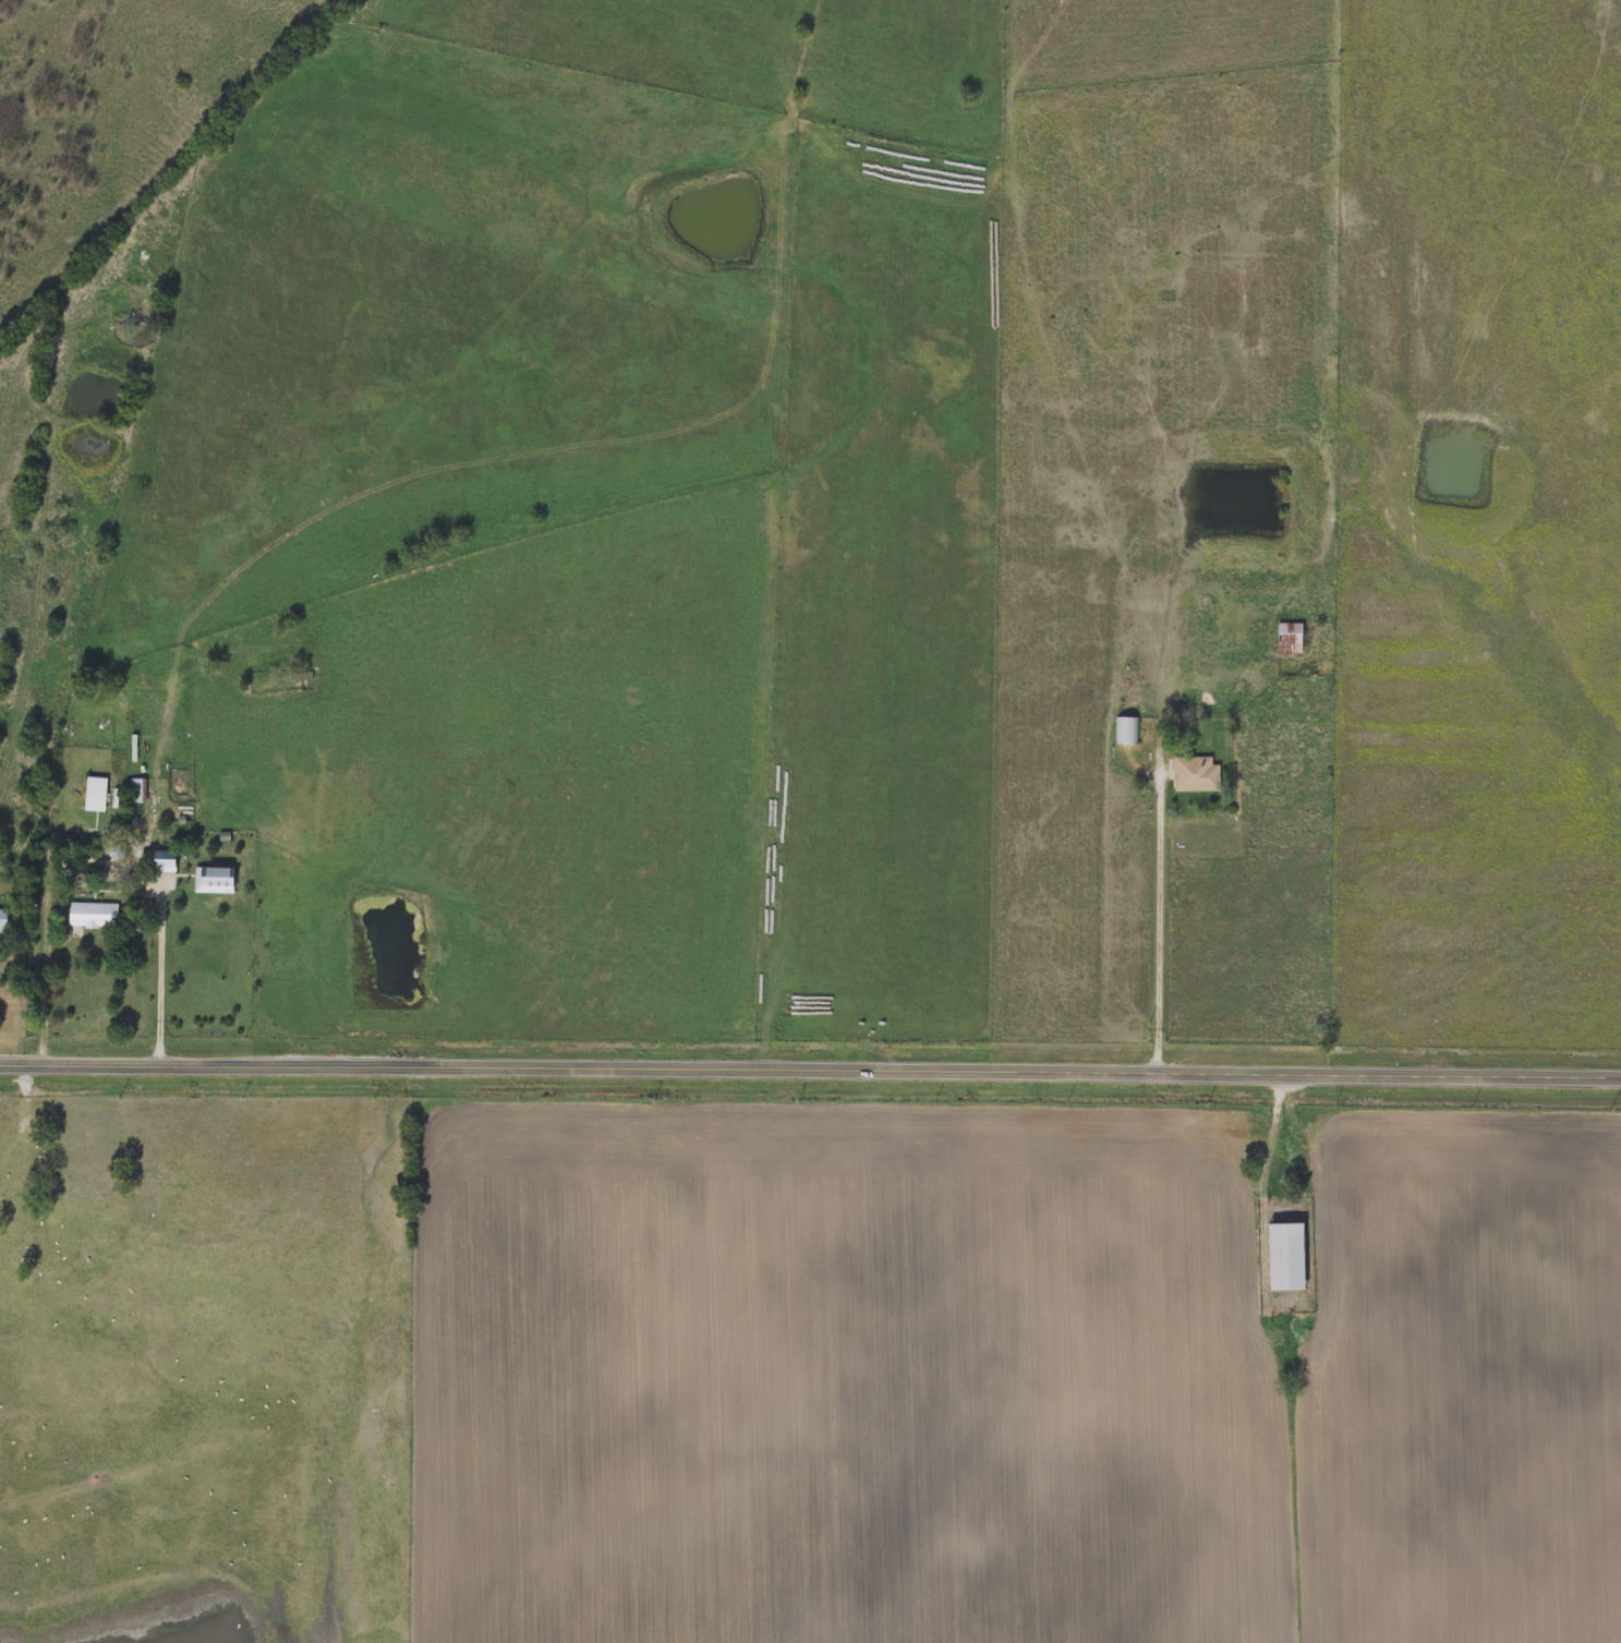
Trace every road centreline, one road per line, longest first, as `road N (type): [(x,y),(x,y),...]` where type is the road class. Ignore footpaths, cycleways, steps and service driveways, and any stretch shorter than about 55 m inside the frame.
road 1 (secondary): [(0,1061),(1620,1076)]

